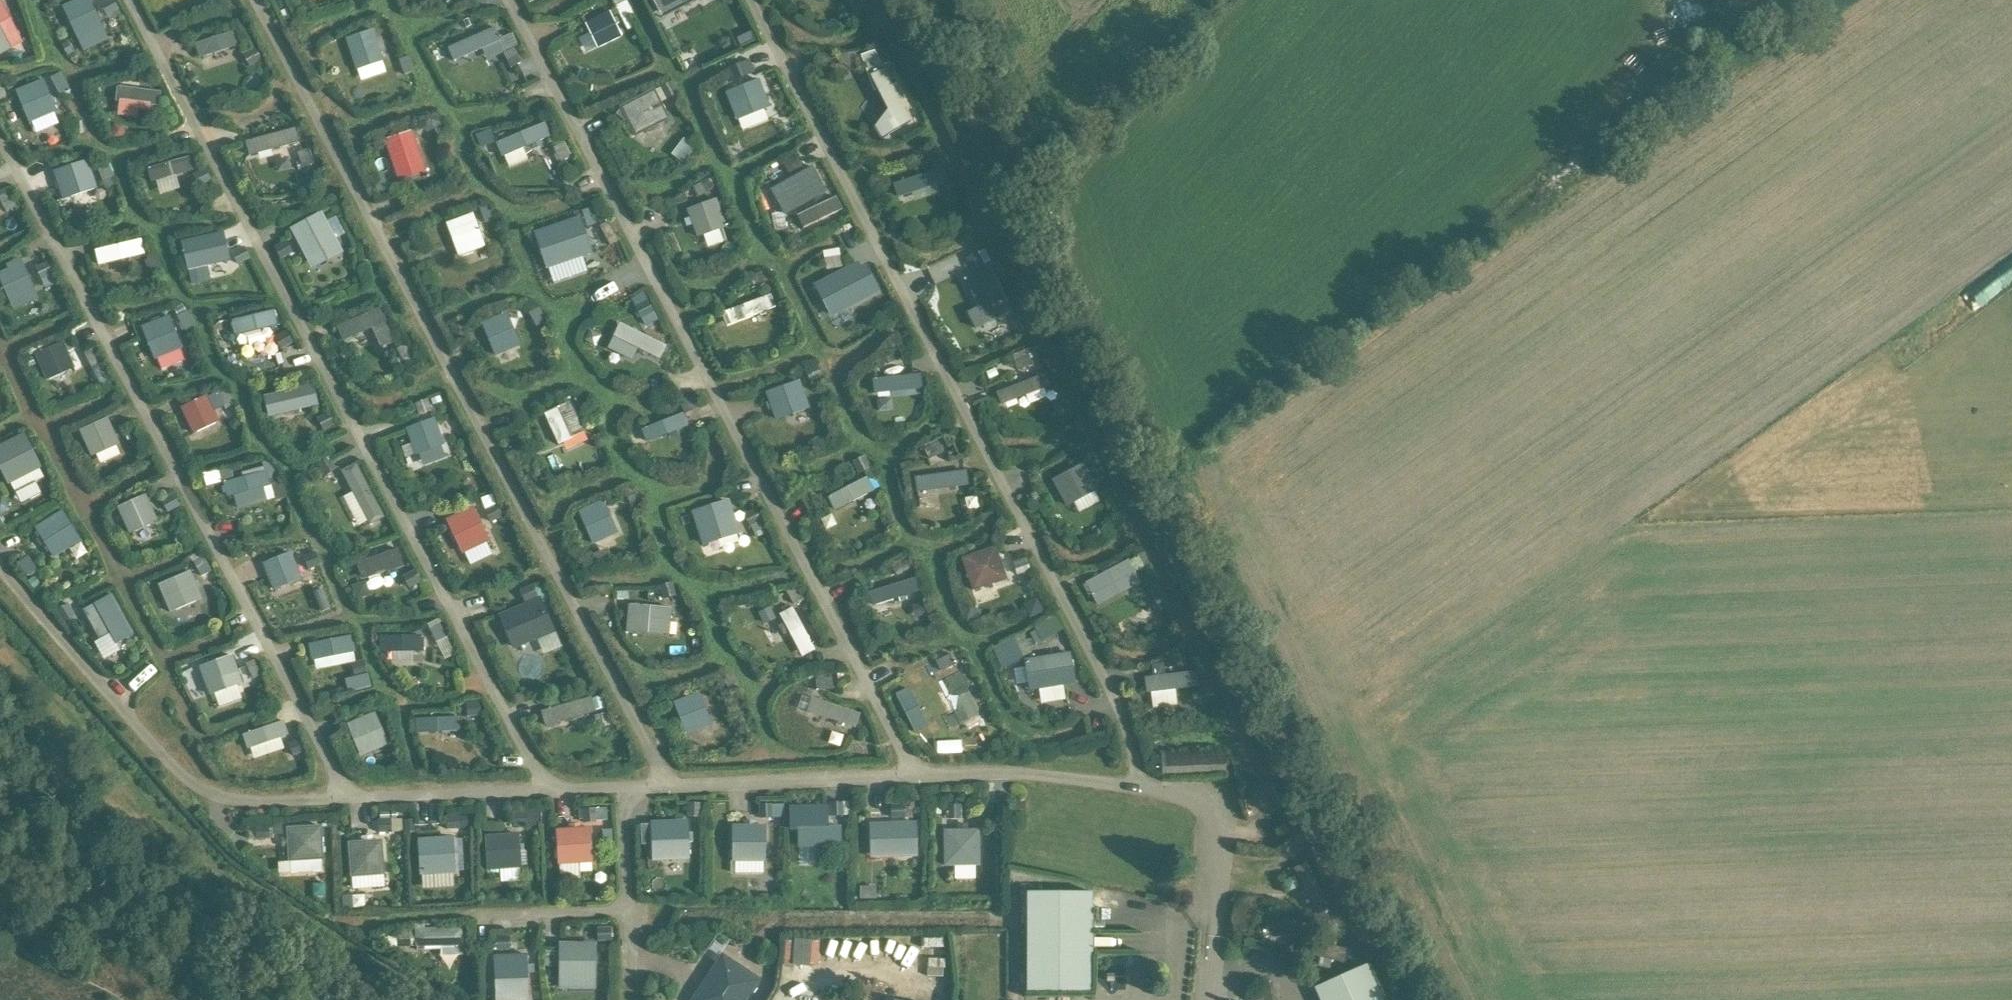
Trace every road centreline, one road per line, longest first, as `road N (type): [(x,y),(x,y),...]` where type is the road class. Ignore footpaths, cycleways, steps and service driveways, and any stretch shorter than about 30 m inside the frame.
road 1 (track): [(413,999),(220,878),(0,640)]

